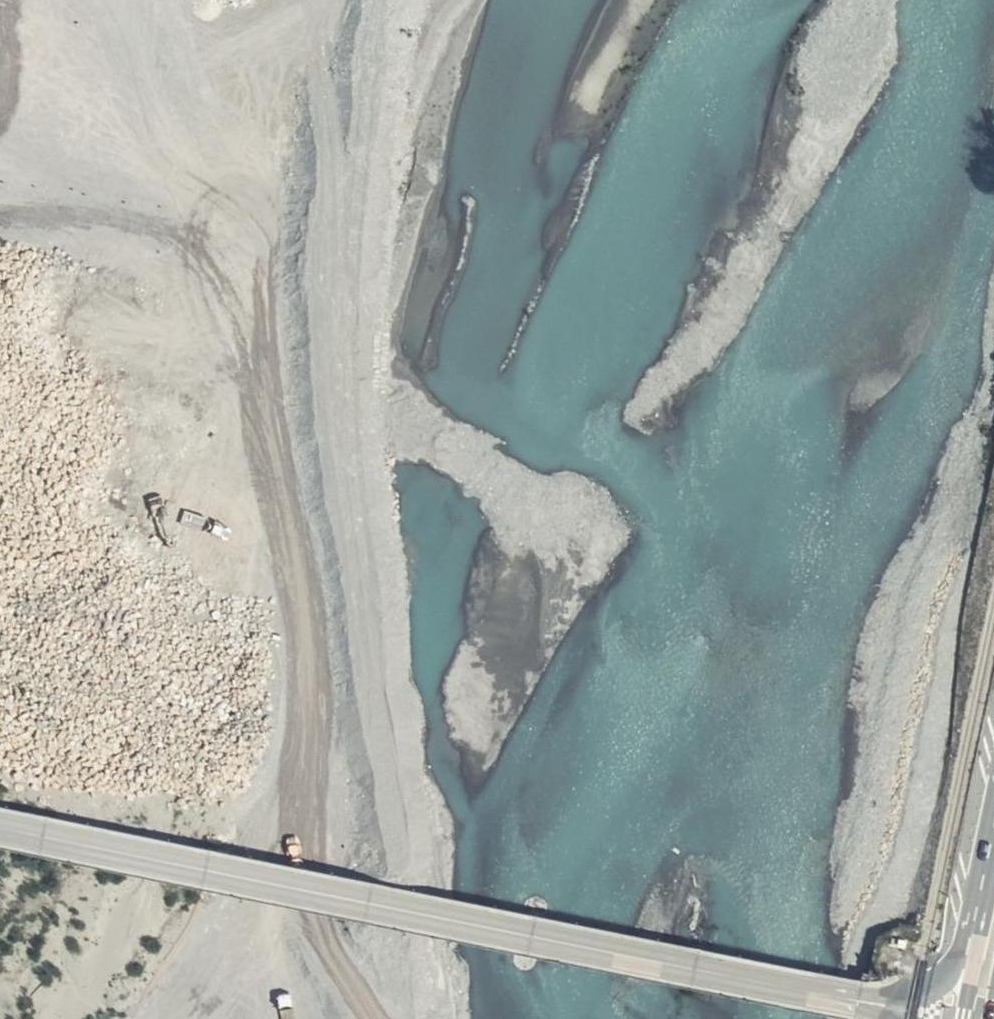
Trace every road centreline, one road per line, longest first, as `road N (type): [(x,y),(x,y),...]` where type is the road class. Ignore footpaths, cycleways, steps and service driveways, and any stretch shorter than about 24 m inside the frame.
road 1 (primary): [(876,1002),(0,826)]
road 2 (primary): [(981,919),(934,983),(876,1002)]

